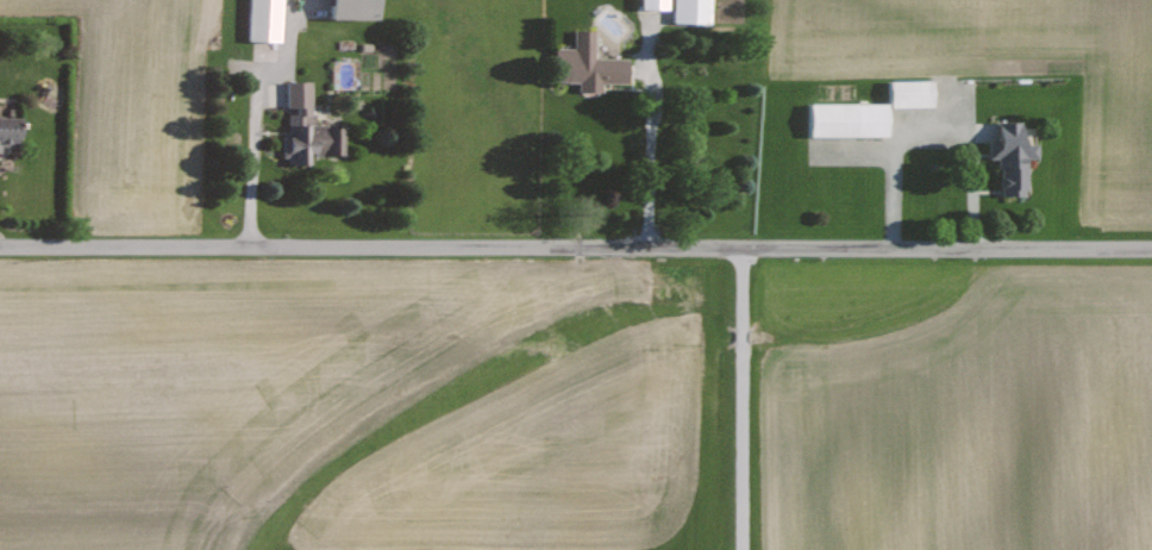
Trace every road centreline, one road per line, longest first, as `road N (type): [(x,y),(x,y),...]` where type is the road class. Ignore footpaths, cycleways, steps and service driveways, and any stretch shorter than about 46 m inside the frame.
road 1 (tertiary): [(0,244),(1151,246)]

